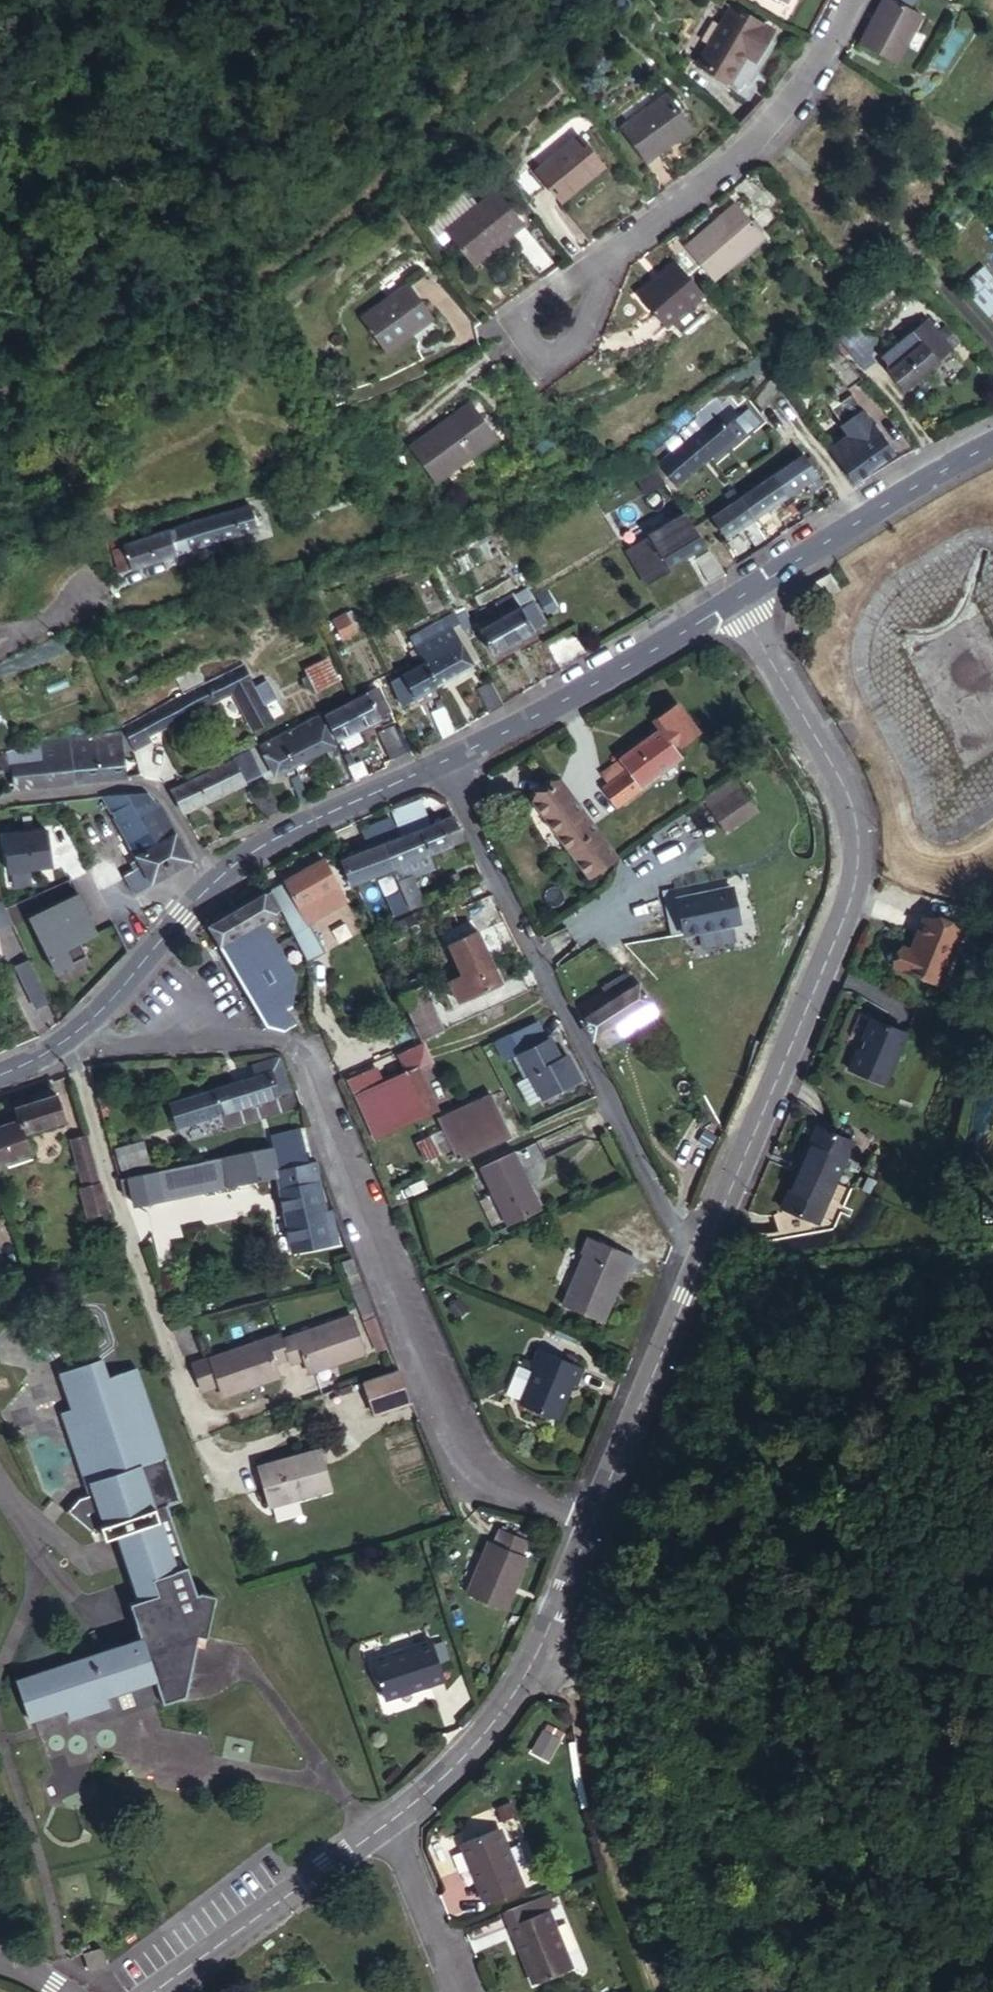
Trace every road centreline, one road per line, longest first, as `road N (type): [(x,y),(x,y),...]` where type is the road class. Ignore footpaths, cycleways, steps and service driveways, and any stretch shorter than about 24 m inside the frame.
road 1 (residential): [(736,599),(842,786),(860,860),(849,912),(714,1256)]
road 2 (residential): [(292,1041),(312,1062),(454,1431),(478,1471),(511,1492),(601,1520)]
road 3 (residential): [(439,763),(666,1210),(714,1256)]
road 4 (residential): [(601,1520),(539,1666),(477,1742),(387,1823)]
road 5 (residential): [(846,0),(755,136),(604,257)]
road 6 (tertiary): [(736,599),(439,763)]
road 7 (tertiary): [(992,443),(736,599)]
road 8 (residential): [(387,1823),(144,1991)]
road 9 (residential): [(714,1256),(601,1520)]
road 10 (residential): [(216,880),(163,786),(152,780),(0,799)]
road 11 (tertiary): [(439,763),(284,833),(216,880)]
road 12 (residential): [(292,1041),(56,1046)]
road 13 (tertiary): [(216,880),(104,1007),(56,1046)]
road 14 (residential): [(604,257),(502,318),(541,371),(576,345)]
road 15 (residential): [(387,1823),(457,1991)]

